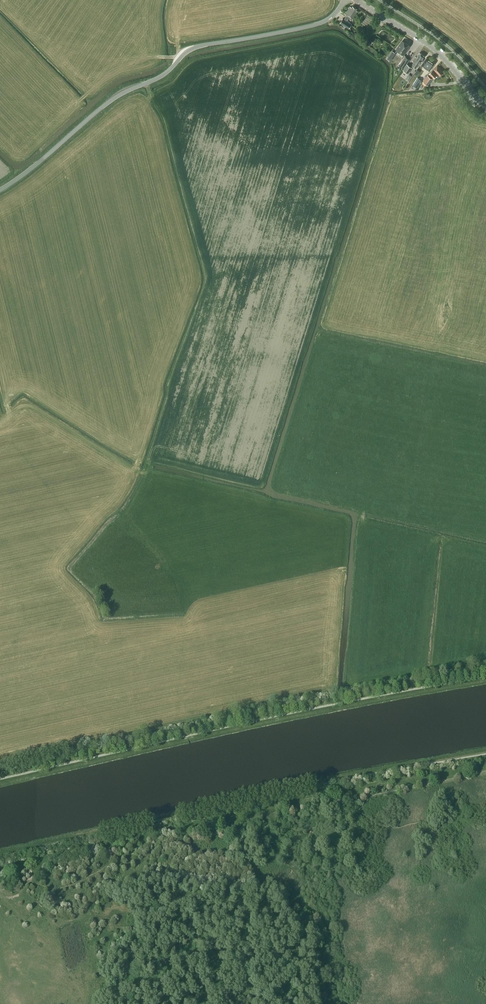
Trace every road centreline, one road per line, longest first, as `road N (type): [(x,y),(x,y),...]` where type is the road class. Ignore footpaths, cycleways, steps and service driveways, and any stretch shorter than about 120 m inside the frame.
road 1 (unclassified): [(0,191),(189,50),(320,22),(343,0)]
road 2 (secondary): [(485,106),(437,51),(358,0)]

